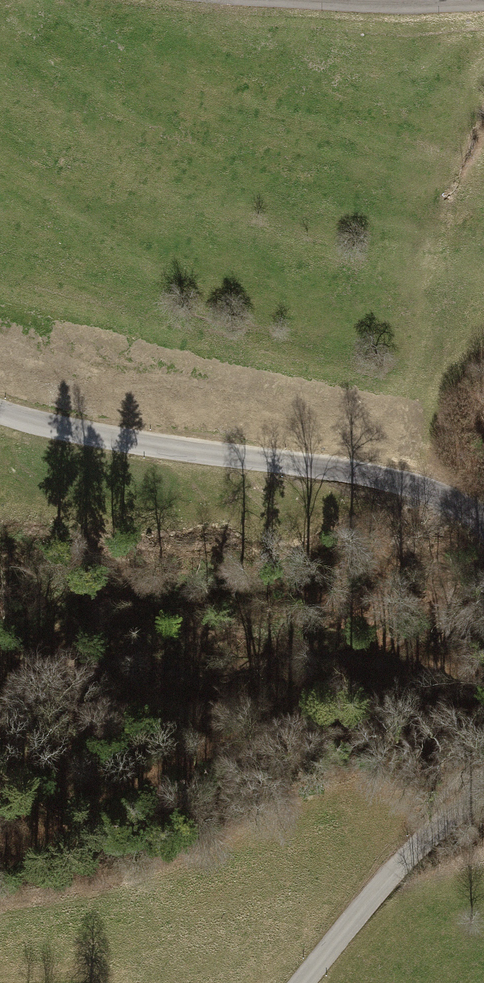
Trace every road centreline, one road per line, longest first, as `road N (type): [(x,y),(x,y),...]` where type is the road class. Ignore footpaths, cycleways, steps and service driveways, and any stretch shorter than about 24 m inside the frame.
road 1 (unclassified): [(483,523),(453,501),(397,481),(47,429),(0,414)]
road 2 (unclassified): [(305,982),(386,878),(483,779)]
road 3 (unclassified): [(225,0),(385,11),(483,7)]

